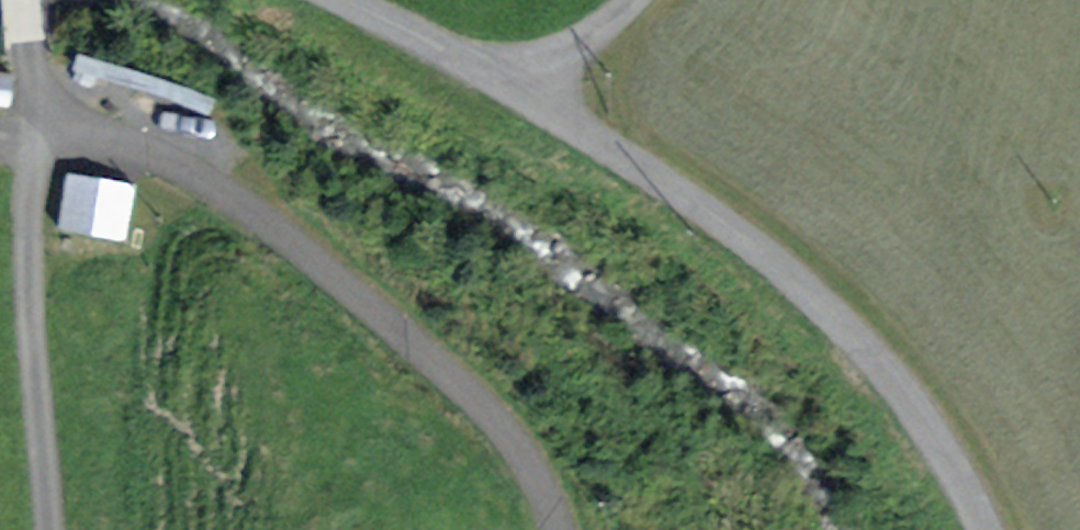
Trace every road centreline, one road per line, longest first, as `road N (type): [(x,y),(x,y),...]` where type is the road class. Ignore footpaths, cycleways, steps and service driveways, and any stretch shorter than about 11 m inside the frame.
road 1 (track): [(562,529),(531,463),(484,401),(301,243),(209,178),(143,145),(36,116)]
road 2 (unclassified): [(993,529),(899,382),(816,295),(667,186),(514,92)]
road 3 (unclassified): [(514,92),(340,0)]
road 4 (unclassified): [(643,0),(585,49),(527,74),(514,92)]

